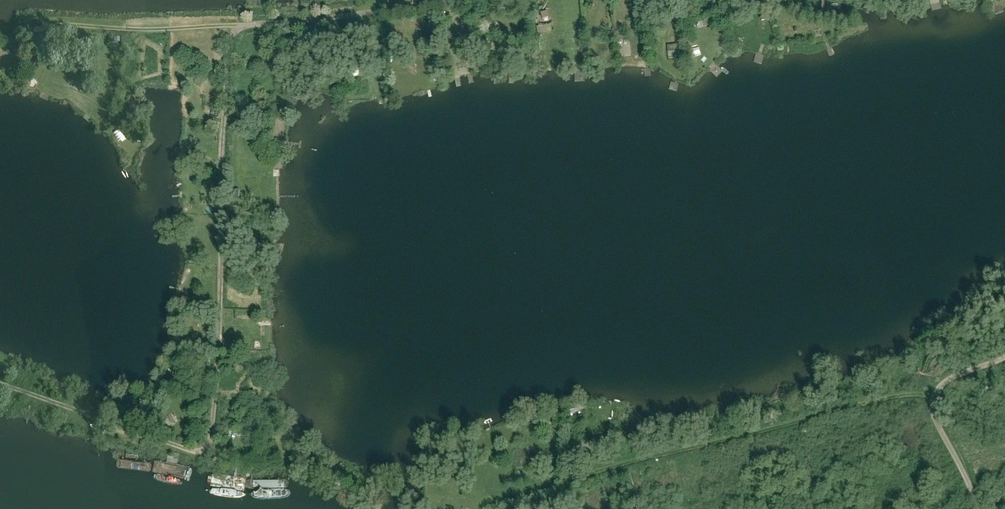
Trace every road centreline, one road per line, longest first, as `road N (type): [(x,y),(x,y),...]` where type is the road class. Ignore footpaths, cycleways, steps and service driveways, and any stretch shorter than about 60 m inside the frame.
road 1 (track): [(470,0),(230,24),(220,334),(205,445),(180,445),(0,383)]
road 2 (track): [(933,401),(919,391),(898,391),(450,501)]
road 3 (track): [(230,24),(40,23),(0,36)]
road 4 (track): [(981,508),(933,401),(945,380),(1004,354)]

